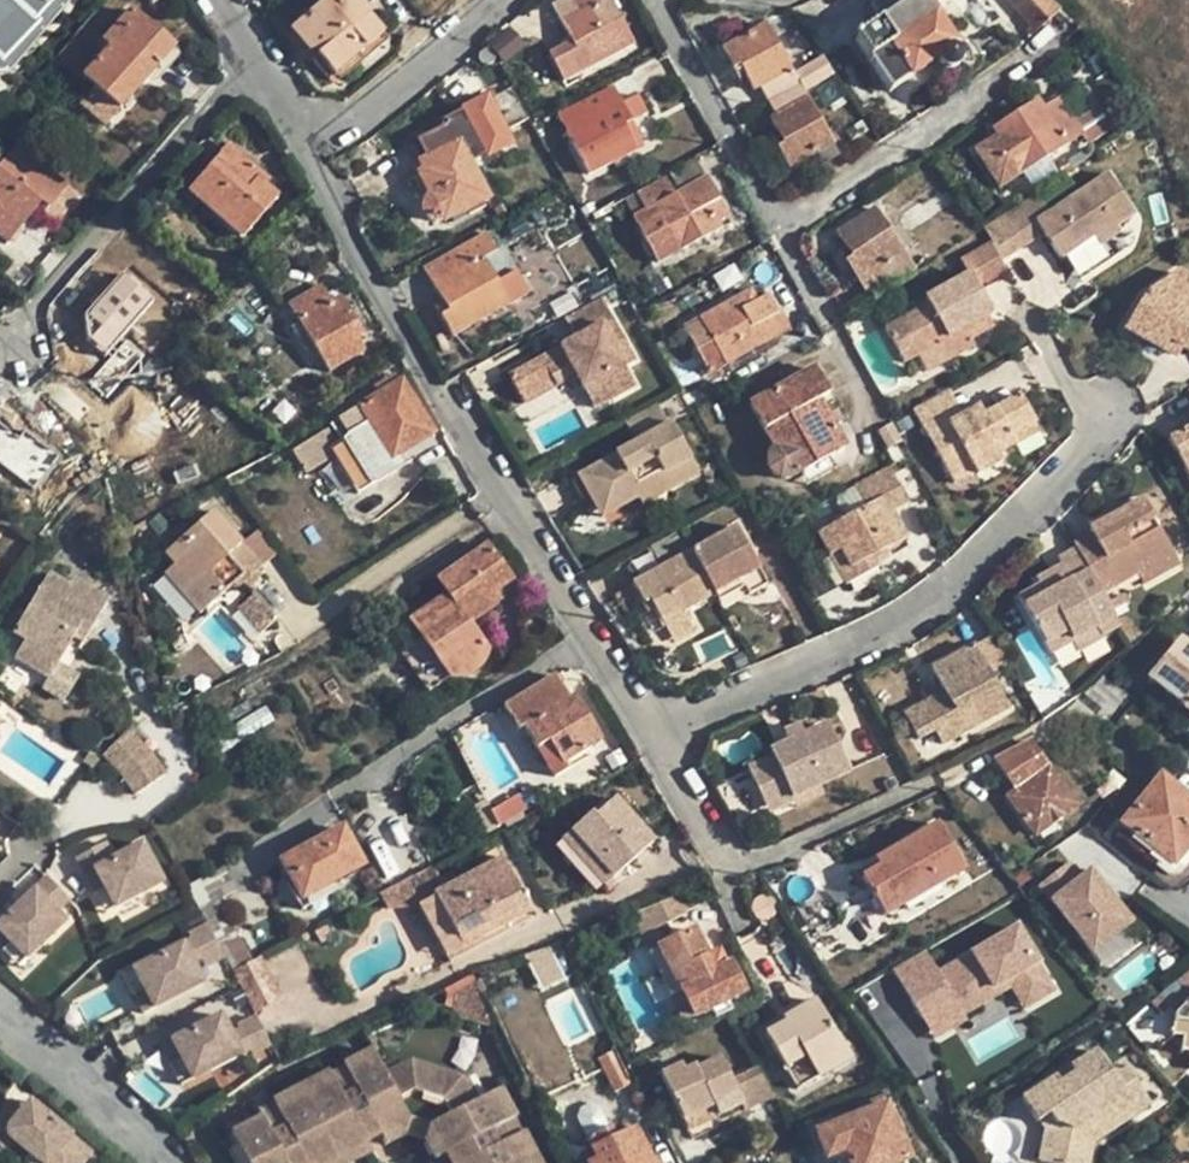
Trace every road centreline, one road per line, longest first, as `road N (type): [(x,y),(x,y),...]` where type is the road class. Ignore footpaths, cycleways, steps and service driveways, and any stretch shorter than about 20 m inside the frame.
road 1 (residential): [(314,155),(673,746)]
road 2 (residential): [(673,746),(991,578),(1121,420)]
road 3 (residential): [(258,62),(0,364)]
road 4 (residential): [(779,226),(1076,22)]
road 5 (residential): [(657,0),(779,226)]
road 6 (residential): [(314,155),(510,0)]
road 7 (residential): [(0,1007),(163,1162)]
road 8 (residential): [(779,226),(878,409)]
road 9 (residential): [(673,746),(723,857)]

